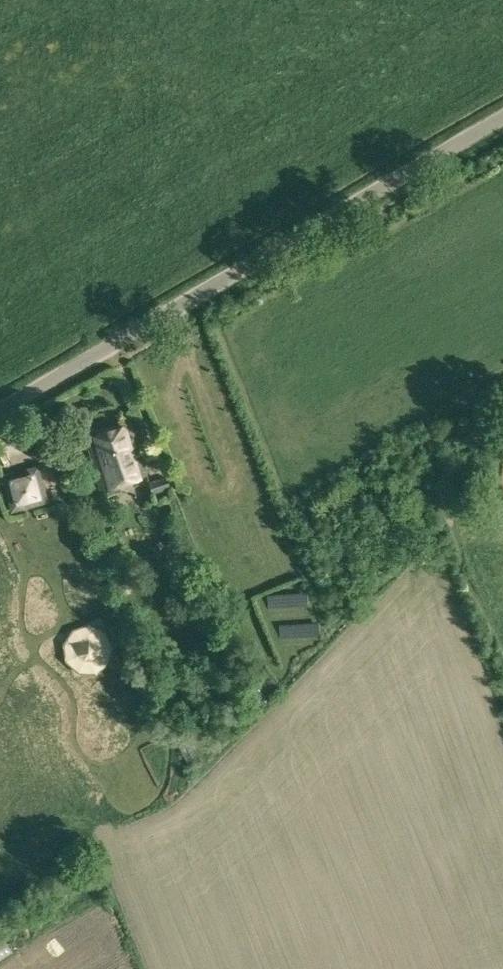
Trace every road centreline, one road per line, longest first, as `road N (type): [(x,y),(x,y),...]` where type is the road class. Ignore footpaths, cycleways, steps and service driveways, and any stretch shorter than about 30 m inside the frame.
road 1 (unclassified): [(0,407),(502,117)]

